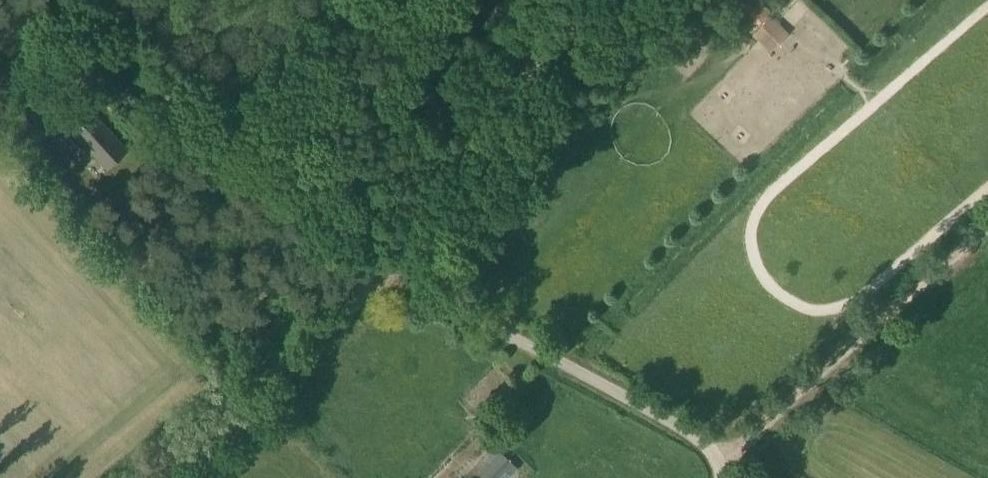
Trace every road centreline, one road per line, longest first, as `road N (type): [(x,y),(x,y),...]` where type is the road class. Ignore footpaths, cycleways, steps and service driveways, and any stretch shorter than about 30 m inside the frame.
road 1 (unclassified): [(721,477),(706,443),(386,259)]
road 2 (track): [(718,458),(758,432),(987,221)]
road 3 (unclassified): [(609,0),(495,104),(386,259)]
road 4 (unclassified): [(159,477),(386,259)]

